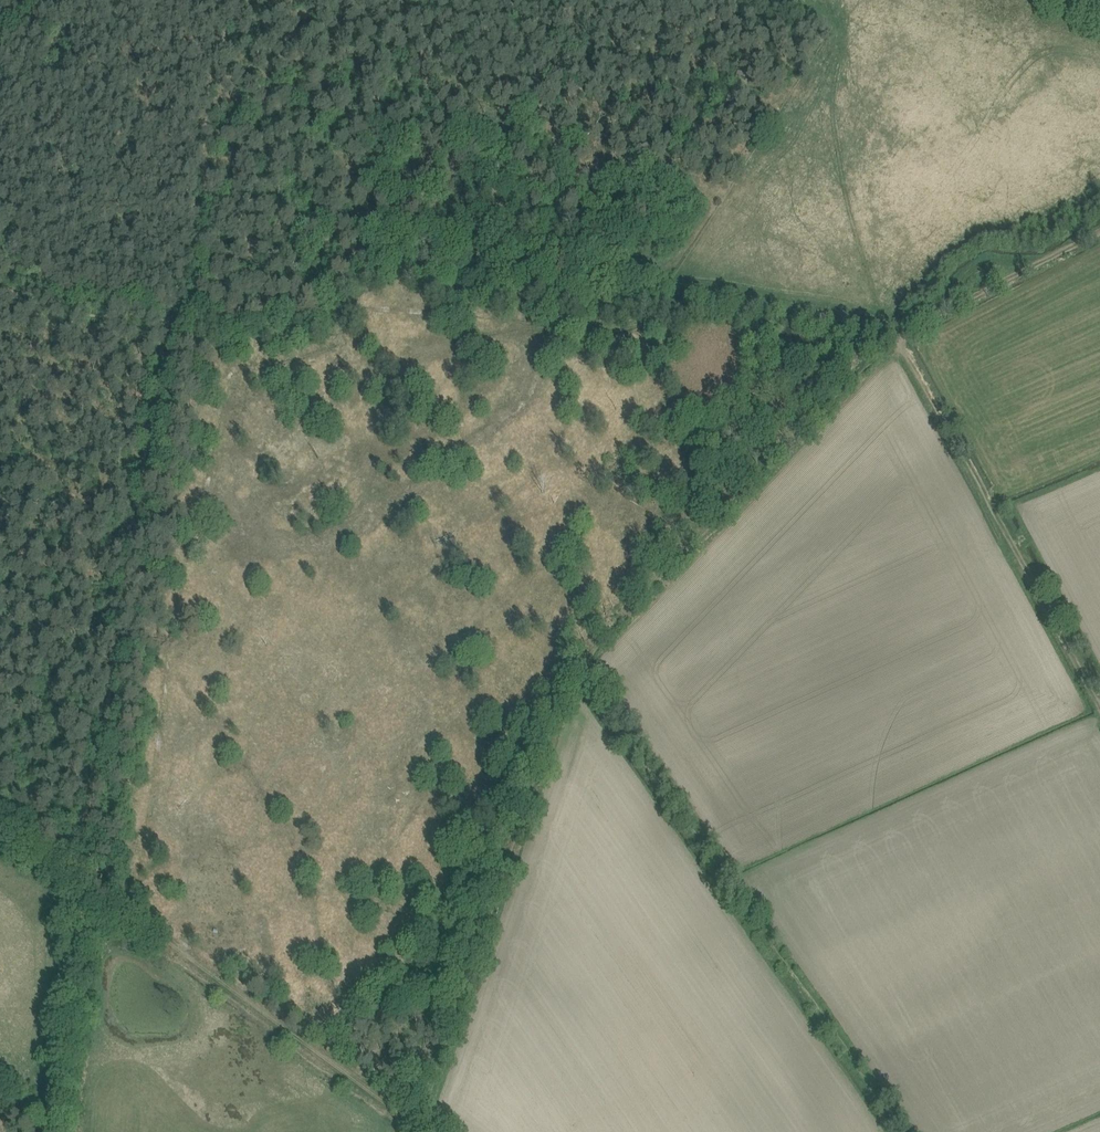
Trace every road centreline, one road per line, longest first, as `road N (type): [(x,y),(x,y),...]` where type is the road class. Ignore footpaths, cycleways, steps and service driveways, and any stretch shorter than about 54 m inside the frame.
road 1 (track): [(1099,711),(901,338)]
road 2 (track): [(901,338),(1099,234)]

